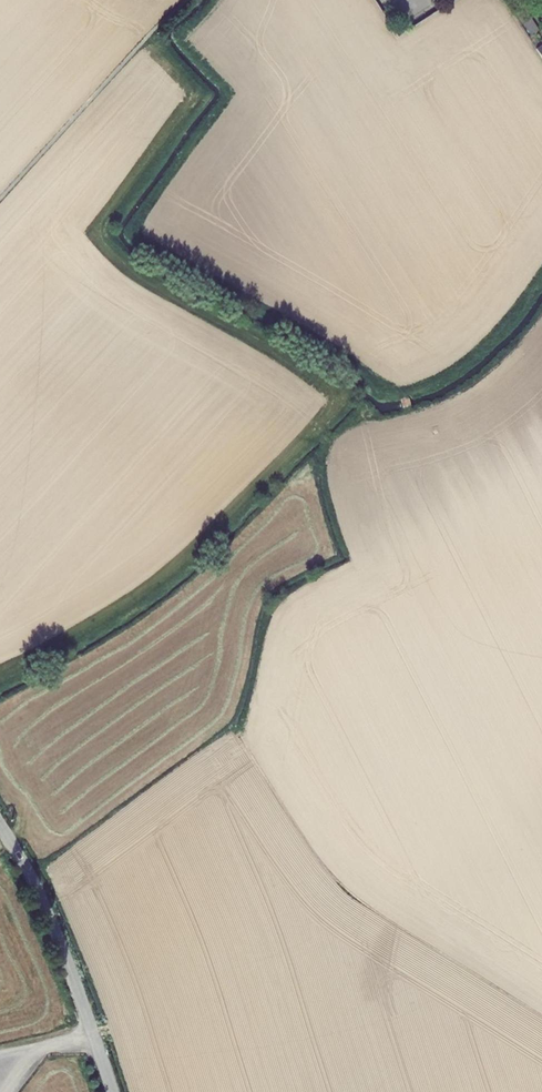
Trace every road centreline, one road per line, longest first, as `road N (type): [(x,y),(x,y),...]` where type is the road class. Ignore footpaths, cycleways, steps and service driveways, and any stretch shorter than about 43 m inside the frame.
road 1 (residential): [(0,822),(57,935),(112,1091)]

